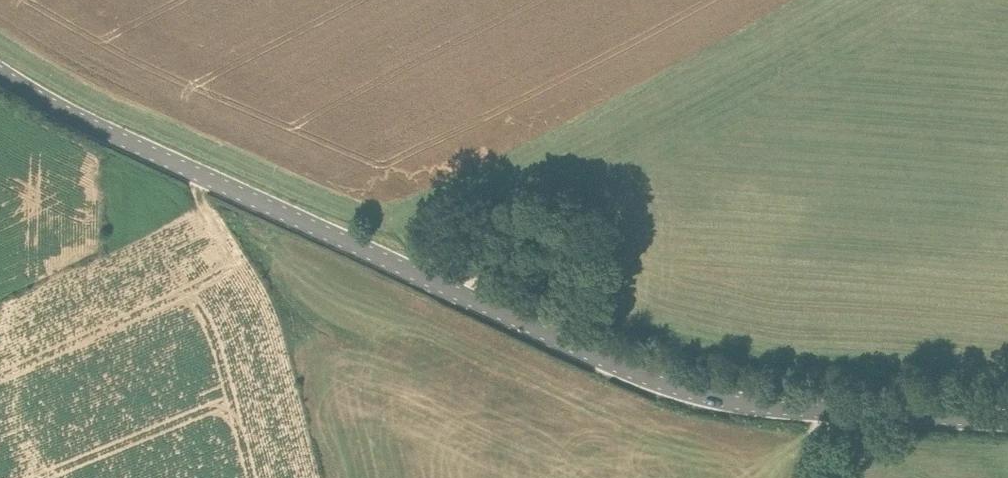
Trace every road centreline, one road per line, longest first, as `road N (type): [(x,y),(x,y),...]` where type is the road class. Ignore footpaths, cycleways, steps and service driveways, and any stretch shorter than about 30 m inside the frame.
road 1 (unclassified): [(0,73),(91,125),(661,384),(781,409),(1007,421)]

